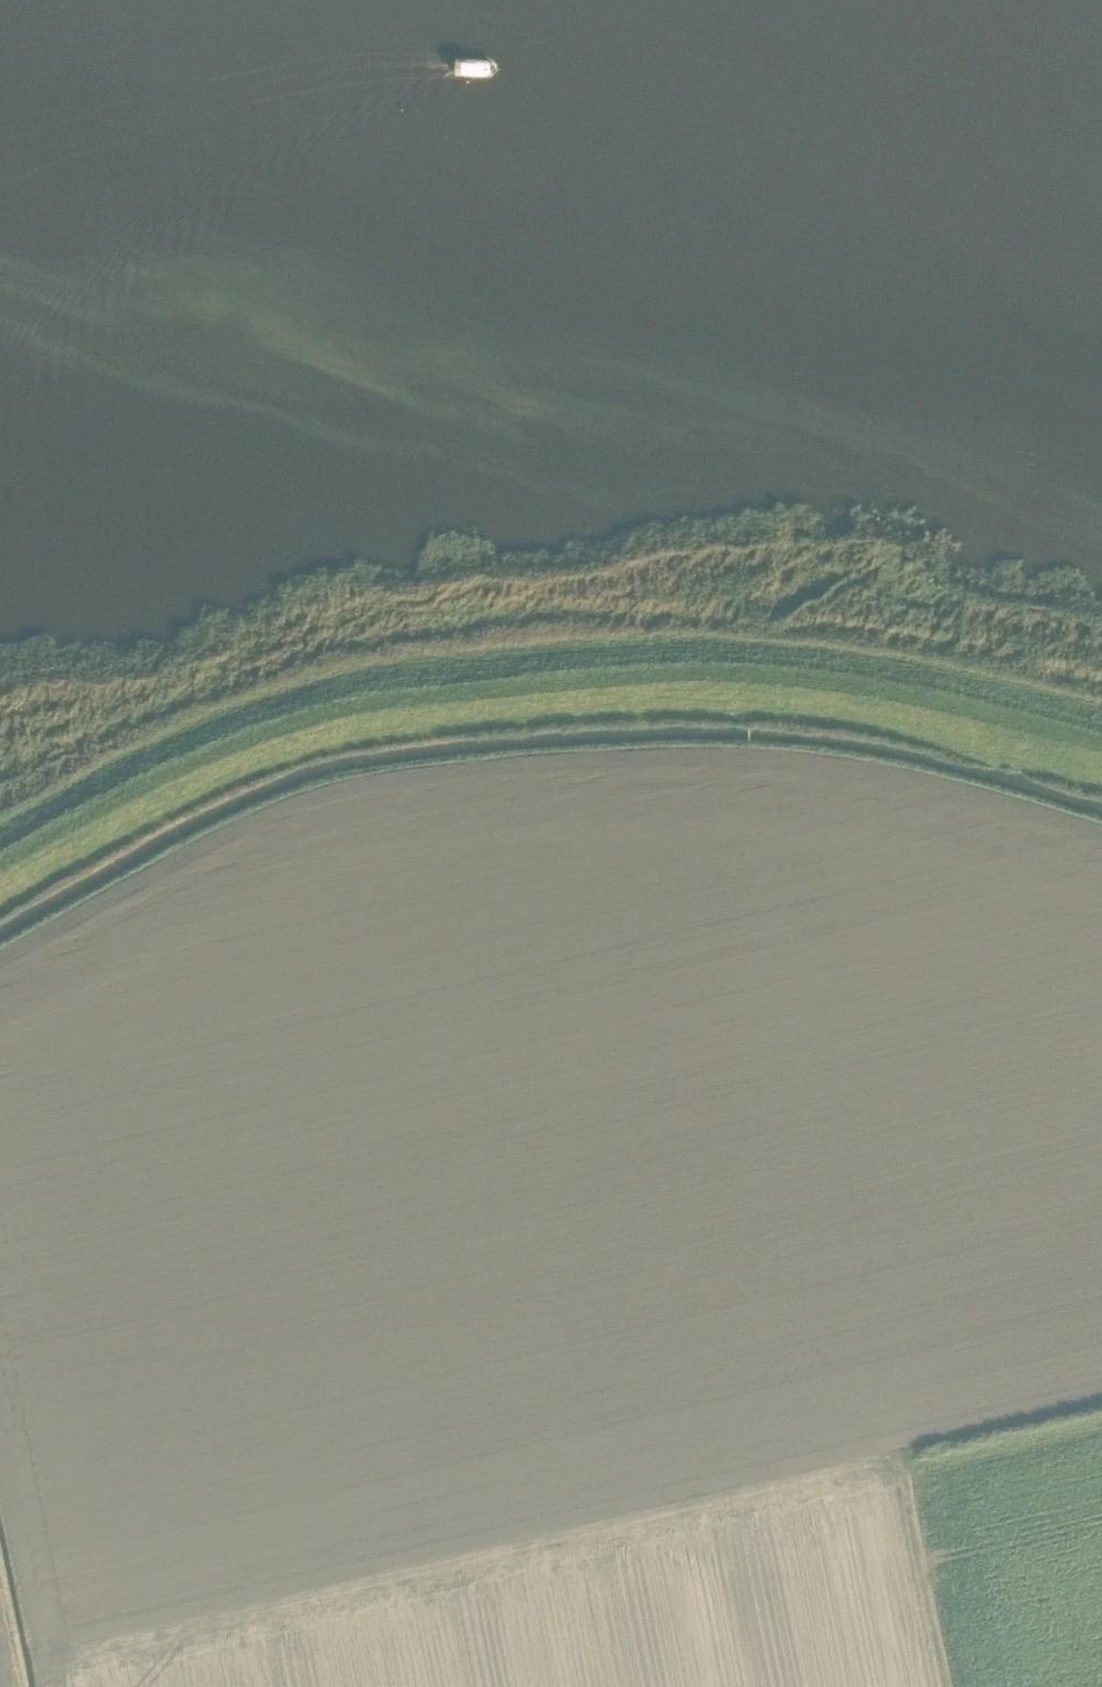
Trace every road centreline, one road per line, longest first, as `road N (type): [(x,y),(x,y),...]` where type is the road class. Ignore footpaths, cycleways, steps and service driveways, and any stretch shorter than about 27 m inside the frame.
road 1 (track): [(949,1686),(901,1460)]

